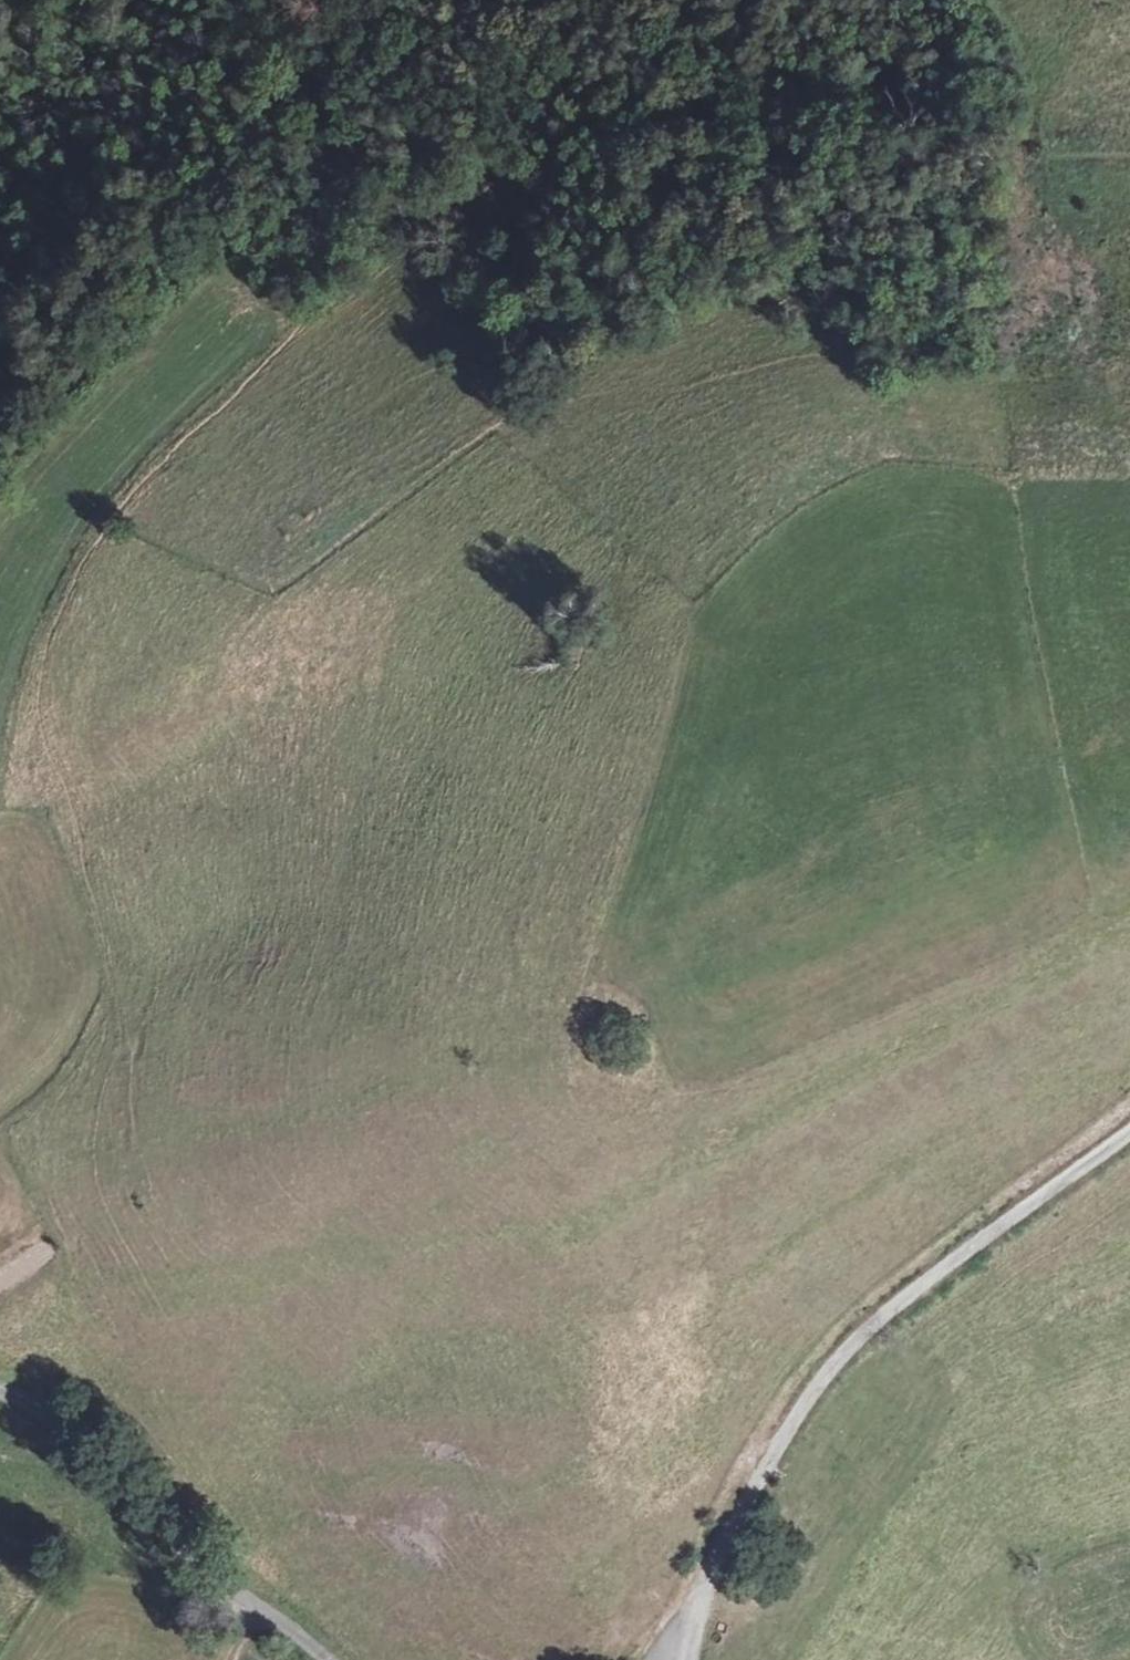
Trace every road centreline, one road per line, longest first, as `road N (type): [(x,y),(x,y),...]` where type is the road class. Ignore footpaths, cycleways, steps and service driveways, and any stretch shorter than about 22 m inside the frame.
road 1 (unclassified): [(0,1364),(42,1378),(334,1659)]
road 2 (unclassified): [(768,1459),(681,1645)]

